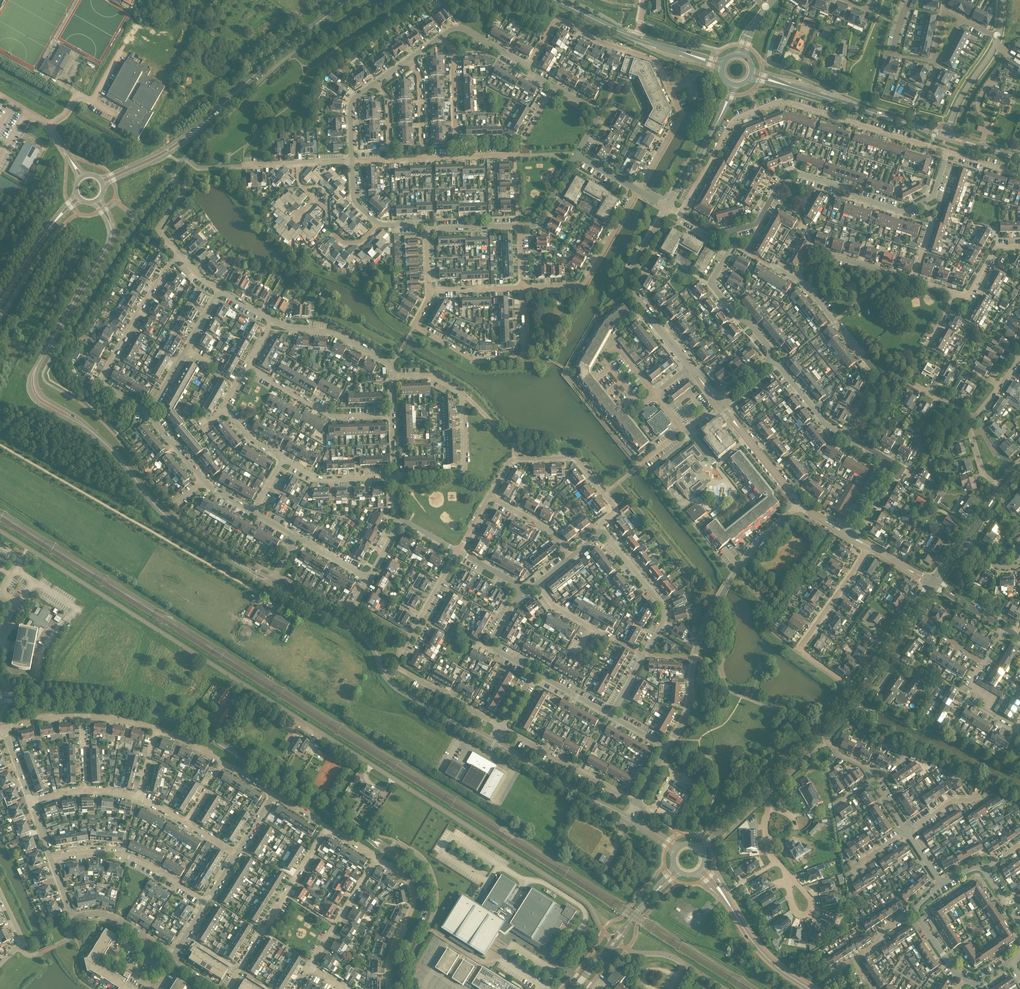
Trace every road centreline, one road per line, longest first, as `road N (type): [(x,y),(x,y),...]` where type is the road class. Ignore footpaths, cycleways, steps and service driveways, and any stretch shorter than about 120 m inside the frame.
road 1 (unclassified): [(615,941),(578,896),(0,530)]
road 2 (tertiary): [(271,583),(176,525),(101,439),(34,392),(35,370),(110,240),(96,199)]
road 3 (residential): [(680,214),(733,121),(781,101),(948,152)]
road 4 (tertiary): [(100,182),(194,133),(288,46),(352,0)]
road 5 (residential): [(637,190),(681,112),(657,61),(558,20),(527,68)]
road 6 (tertiary): [(283,782),(172,716),(128,704),(0,697)]
road 7 (residential): [(668,748),(689,703),(701,634),(715,604),(753,548),(799,502)]
road 8 (tertiary): [(404,988),(405,955),(426,907),(420,873),(283,782)]
road 9 (tertiary): [(494,743),(395,686),(366,638),(271,583)]
road 10 (residential): [(503,727),(400,667),(398,655),(460,551)]
road 11 (residential): [(924,204),(889,208),(790,172),(757,224),(727,234)]
road 12 (residential): [(395,477),(464,472),(463,398),(431,376),(392,377)]
road 13 (residential): [(611,715),(665,622),(663,605),(604,532)]
road 14 (residential): [(149,414),(101,380),(179,253)]
road 15 (residential): [(859,694),(801,646),(871,547)]
road 16 (residential): [(490,496),(513,459),(576,459),(613,506),(604,532)]
road 17 (residential): [(797,279),(877,376),(847,436)]
road 18 (tertiary): [(690,367),(628,282),(669,207)]
road 19 (residential): [(225,988),(327,828)]
road 20 (residential): [(414,326),(476,360),(518,360),(525,352),(523,288)]
road 21 (residential): [(523,288),(583,285),(637,190)]
road 22 (residential): [(205,902),(121,855),(51,859)]
road 23 (tertiary): [(810,988),(768,958),(700,871)]
road 24 (residential): [(392,416),(330,415),(247,366)]
road 25 (tertiary): [(628,819),(494,743)]
road 26 (residential): [(635,804),(503,727)]
road 27 (residential): [(770,360),(766,344),(712,285),(731,249),(727,234)]
road 28 (residential): [(390,988),(391,957),(414,895),(406,877),(378,859)]
road 29 (residential): [(254,513),(209,487),(149,414)]
road 30 (residential): [(150,943),(111,918),(73,917),(51,859)]
road 31 (tertiary): [(758,795),(859,694)]
road 32 (residential): [(149,414),(221,294)]
road 33 (residential): [(392,377),(389,364),(339,335),(273,321)]
road 34 (tertiary): [(669,207),(732,85)]
road 35 (residential): [(913,281),(818,251),(797,279)]
road 36 (tertiary): [(859,694),(934,583)]
road 37 (tertiary): [(0,304),(79,197)]
road 38 (tertiary): [(799,502),(717,400)]
road 39 (residential): [(309,965),(378,859)]
road 40 (residential): [(283,459),(250,439),(225,409),(247,366)]
road 41 (residential): [(457,157),(453,52),(441,36)]
road 42 (unclassified): [(724,988),(672,957),(615,941)]

